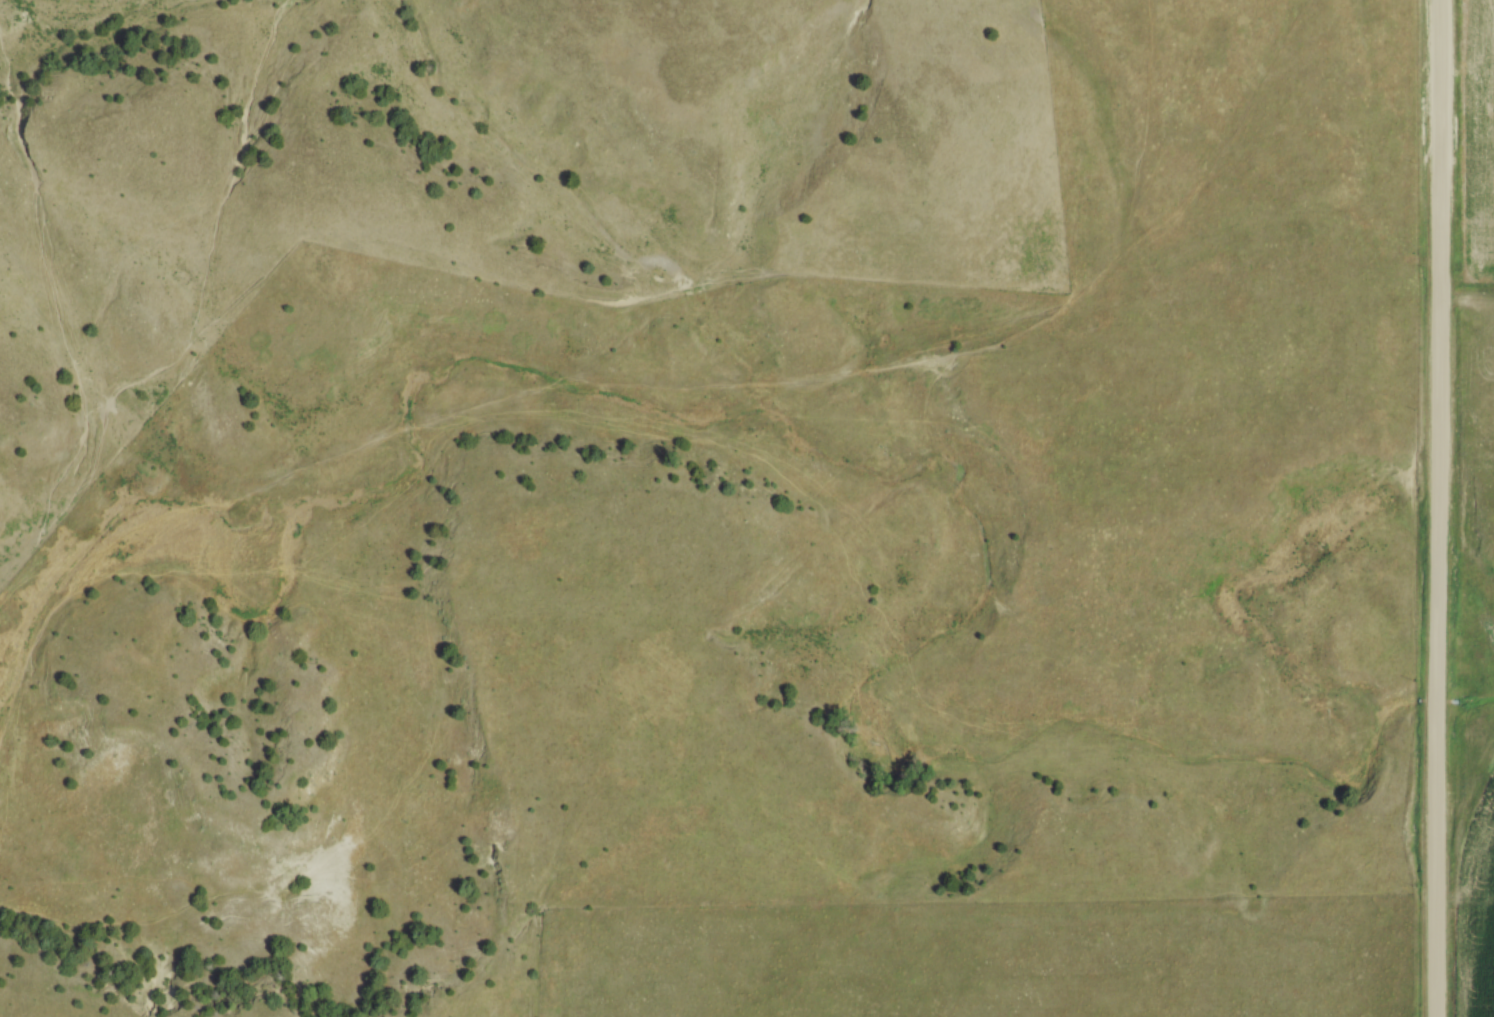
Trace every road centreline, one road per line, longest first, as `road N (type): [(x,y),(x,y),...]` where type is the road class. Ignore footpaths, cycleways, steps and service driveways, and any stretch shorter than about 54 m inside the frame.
road 1 (tertiary): [(1440,0),(1436,1016)]

